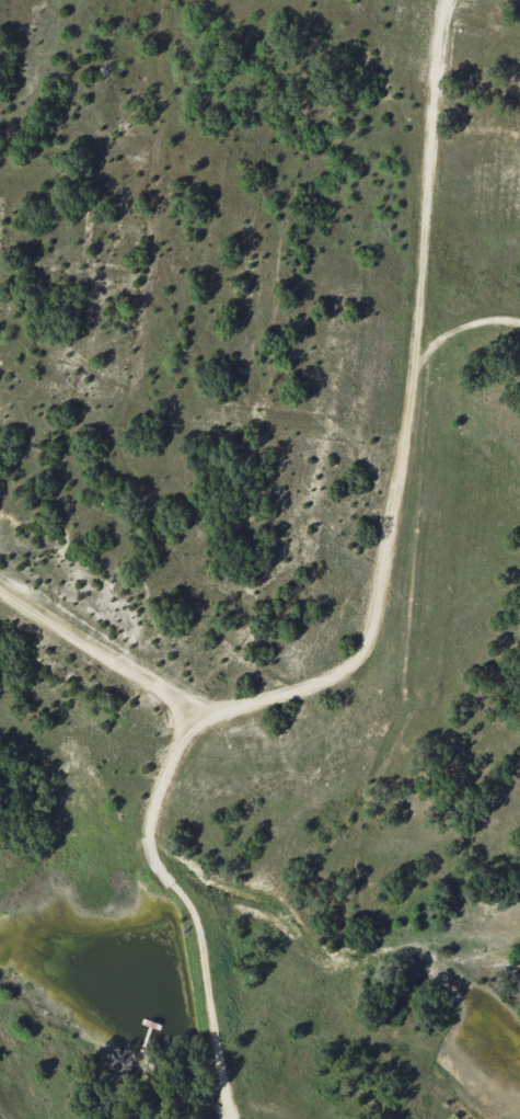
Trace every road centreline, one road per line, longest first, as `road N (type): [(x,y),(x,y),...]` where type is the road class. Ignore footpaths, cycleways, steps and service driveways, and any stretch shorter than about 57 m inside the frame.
road 1 (residential): [(0,591),(193,711),(217,713),(332,680),(362,652),(403,463),(448,0)]
road 2 (residential): [(230,1118),(195,921),(157,866),(148,838),(193,711)]

